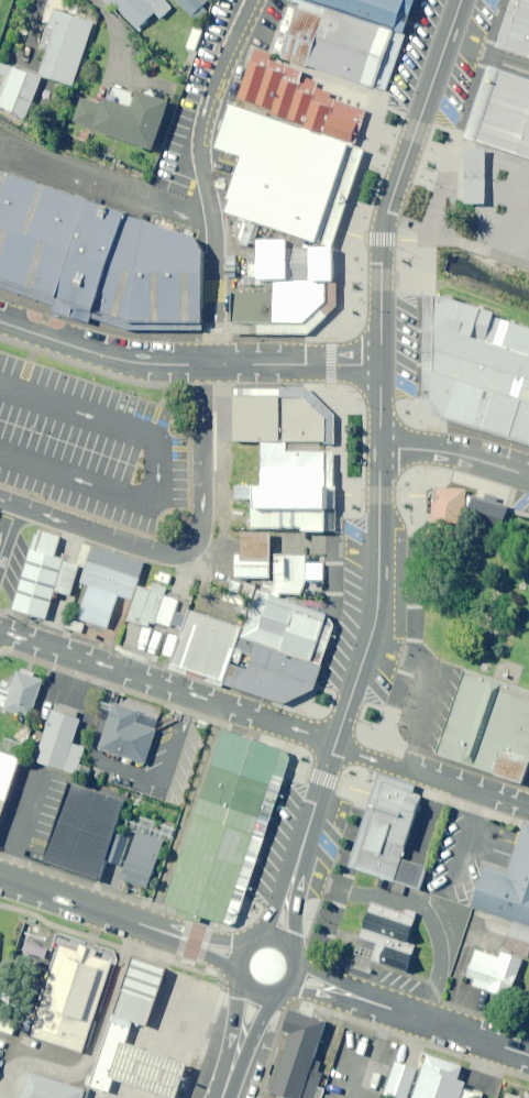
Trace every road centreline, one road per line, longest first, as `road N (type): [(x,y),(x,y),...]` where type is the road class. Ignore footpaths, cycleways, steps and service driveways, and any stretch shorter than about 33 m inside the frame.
road 1 (residential): [(0,320),(146,363),(379,365)]
road 2 (secondary): [(461,0),(387,211),(379,365)]
road 3 (residential): [(333,743),(0,632)]
road 4 (secondary): [(378,450),(374,610),(333,743)]
road 5 (secondary): [(0,877),(244,956)]
road 6 (residential): [(290,975),(528,1055)]
road 7 (secondary): [(333,743),(273,941)]
road 8 (residential): [(333,743),(528,809)]
road 9 (residential): [(528,476),(462,456),(378,450)]

